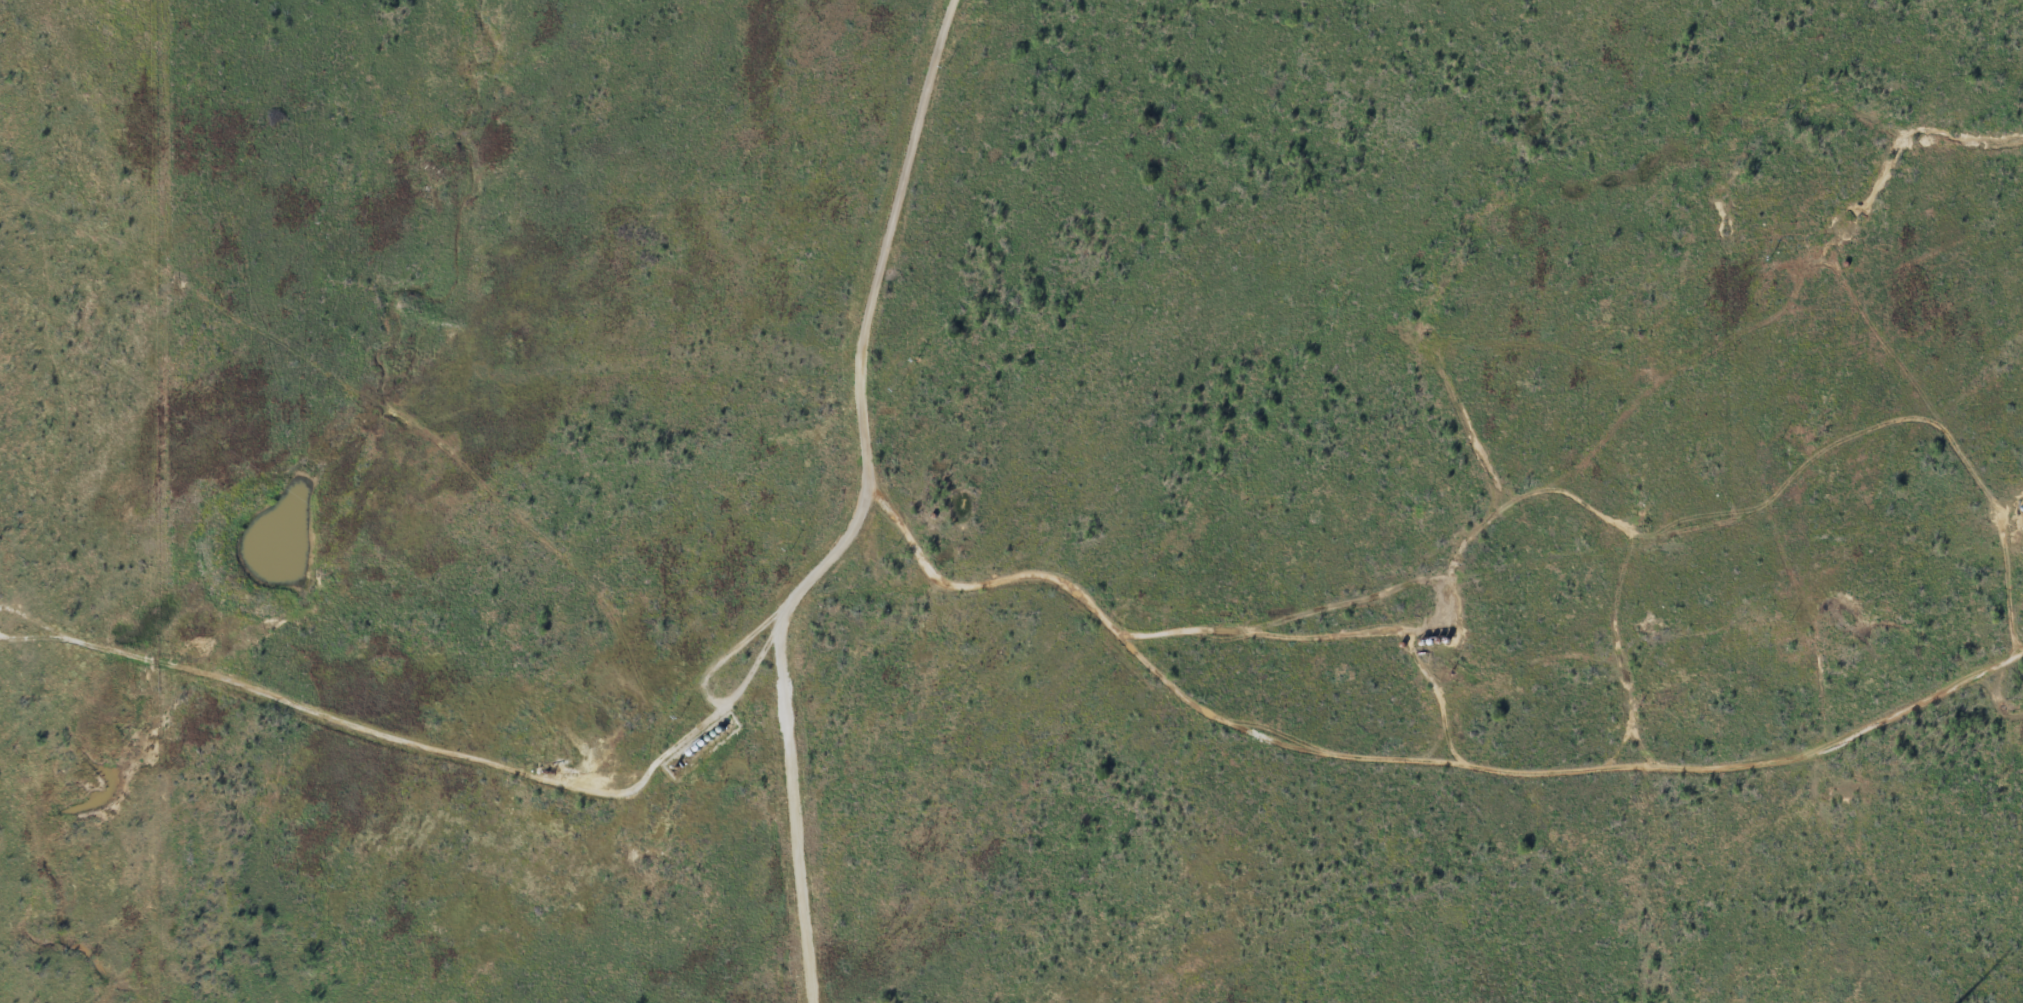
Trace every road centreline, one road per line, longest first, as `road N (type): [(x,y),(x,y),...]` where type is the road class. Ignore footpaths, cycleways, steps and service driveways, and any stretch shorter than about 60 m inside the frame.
road 1 (residential): [(968,0),(889,231),(884,502),(848,538),(823,620),(736,676),(624,789),(502,804),(48,712)]
road 2 (residential): [(2022,675),(1912,736),(1704,828),(1251,778),(1098,707),(1006,640),(823,620)]
road 3 (residential): [(884,502),(945,558),(960,630)]

